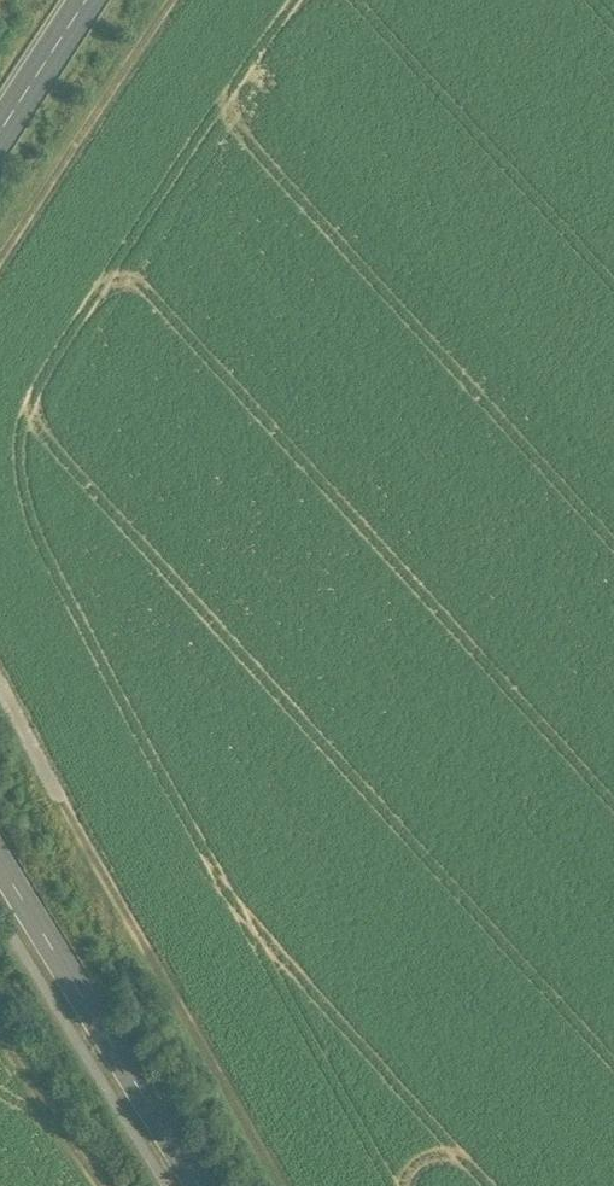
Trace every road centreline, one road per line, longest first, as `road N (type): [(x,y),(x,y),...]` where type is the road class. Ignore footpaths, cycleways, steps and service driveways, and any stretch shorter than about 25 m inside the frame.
road 1 (track): [(289,1185),(93,852),(0,673)]
road 2 (tertiary): [(205,1185),(0,839)]
road 3 (track): [(0,312),(210,0)]
road 4 (primary): [(117,0),(0,181)]
road 5 (track): [(0,1020),(109,1185)]

